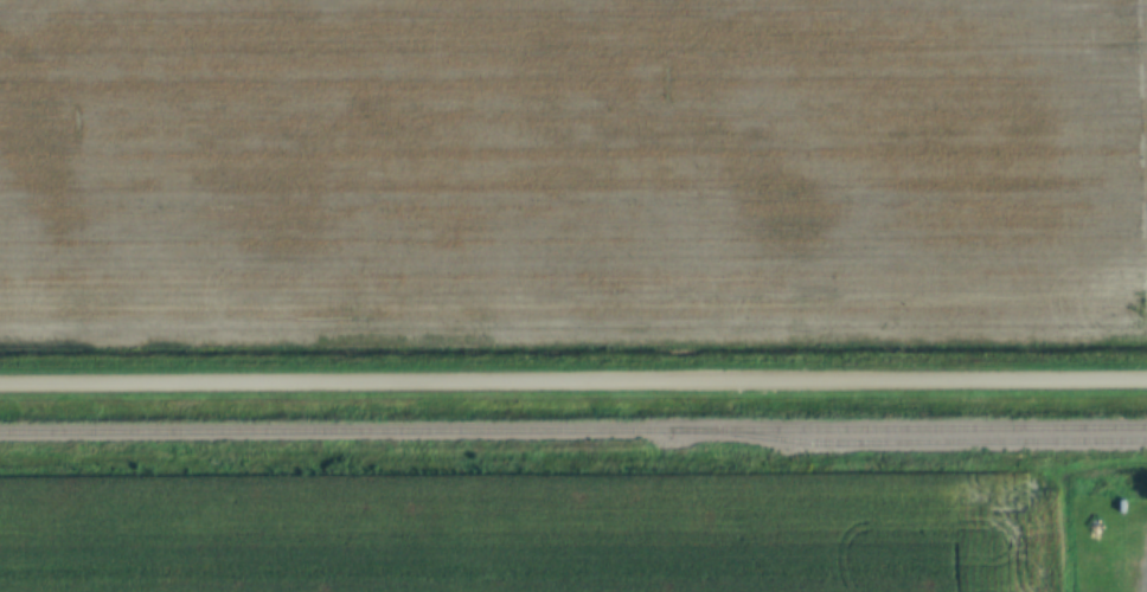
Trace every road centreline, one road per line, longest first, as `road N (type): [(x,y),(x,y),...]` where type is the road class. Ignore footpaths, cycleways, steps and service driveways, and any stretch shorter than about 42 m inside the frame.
road 1 (residential): [(0,384),(1146,379)]

